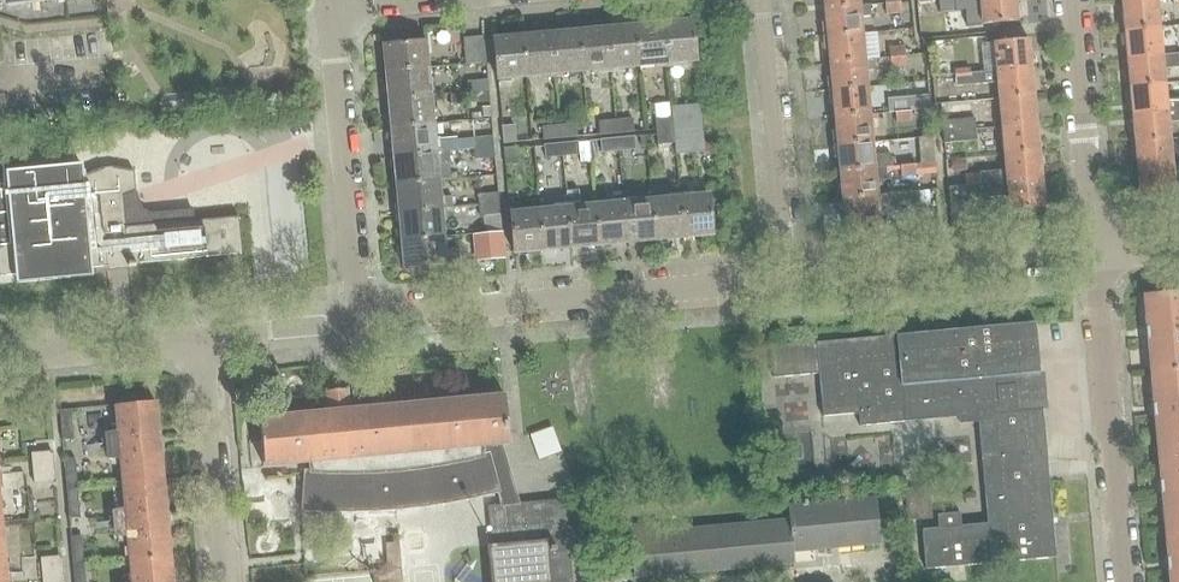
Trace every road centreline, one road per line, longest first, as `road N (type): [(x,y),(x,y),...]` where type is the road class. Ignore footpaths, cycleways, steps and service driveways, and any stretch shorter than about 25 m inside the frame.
road 1 (residential): [(362,318),(787,278)]
road 2 (residential): [(1125,581),(1095,249)]
road 3 (residential): [(362,318),(331,8)]
road 4 (residential): [(787,278),(1095,249)]
road 5 (residential): [(787,278),(760,0)]
road 6 (residential): [(1095,249),(1071,0)]
road 7 (residential): [(225,581),(201,340)]
road 8 (residential): [(0,348),(201,340)]
road 9 (residential): [(201,340),(362,318)]

